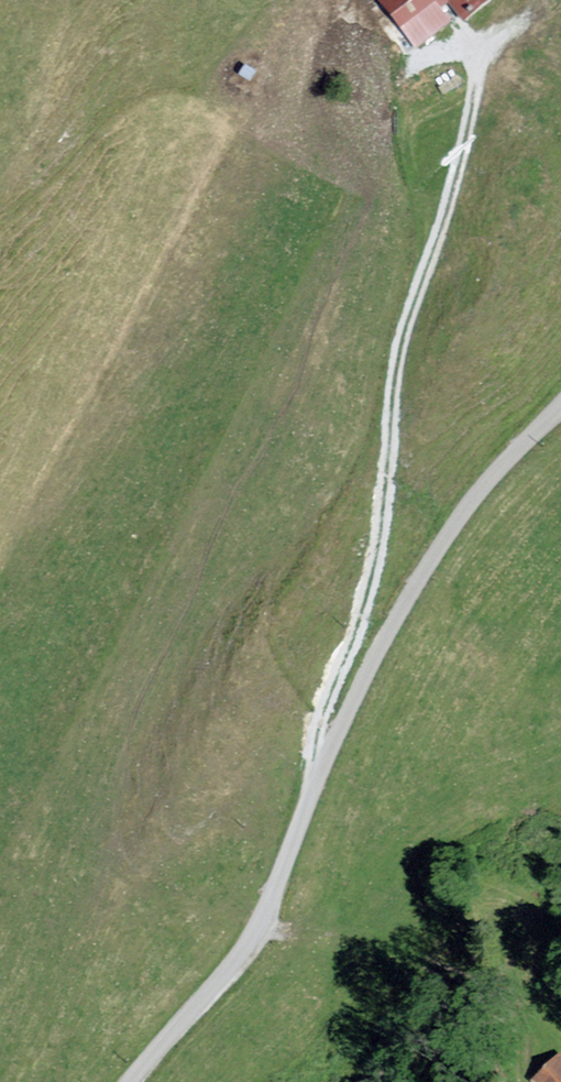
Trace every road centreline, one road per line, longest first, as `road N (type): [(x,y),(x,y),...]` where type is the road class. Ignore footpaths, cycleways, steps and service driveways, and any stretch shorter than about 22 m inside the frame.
road 1 (unclassified): [(560,411),(492,479),(433,558),(348,708),(251,941),(129,1081)]
road 2 (track): [(475,50),(459,194),(413,313),(364,616),(318,721),(323,767)]

